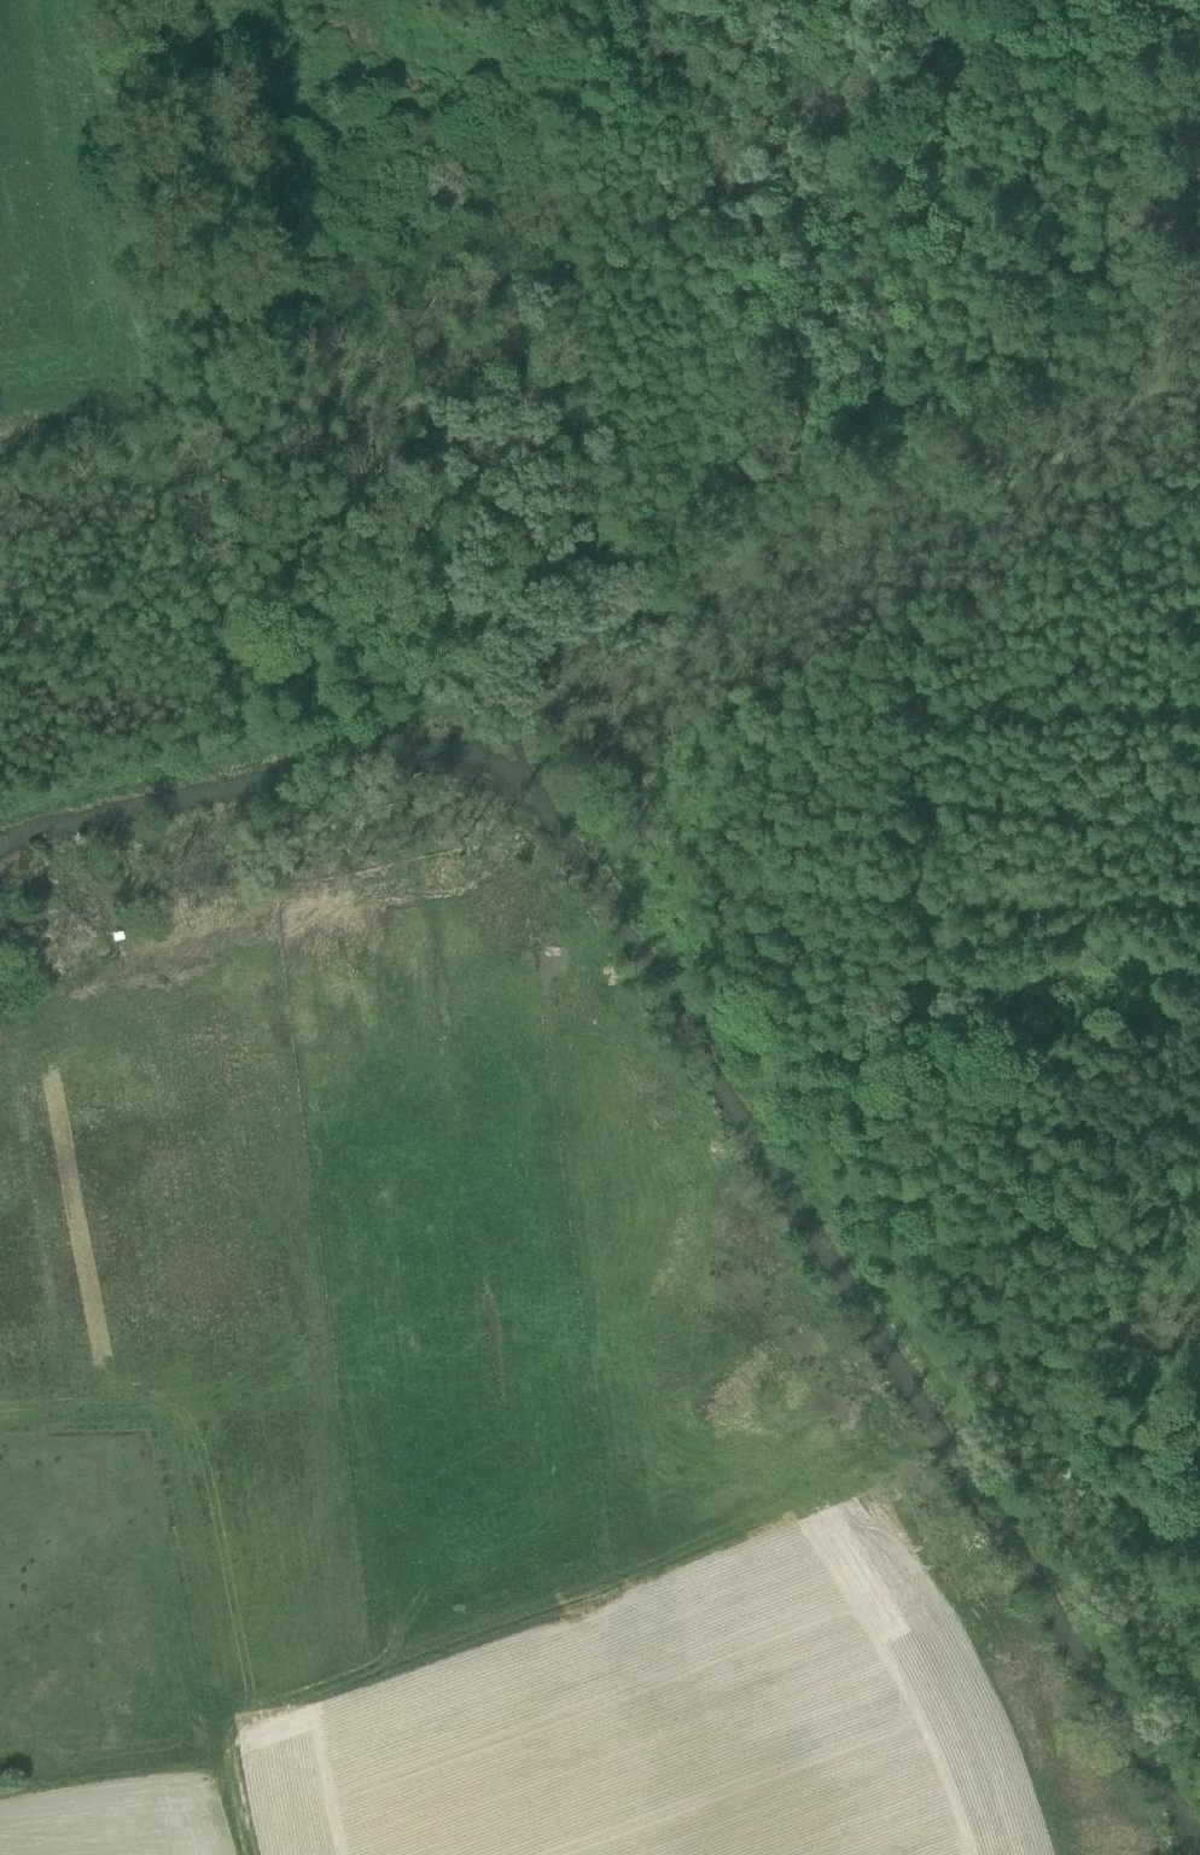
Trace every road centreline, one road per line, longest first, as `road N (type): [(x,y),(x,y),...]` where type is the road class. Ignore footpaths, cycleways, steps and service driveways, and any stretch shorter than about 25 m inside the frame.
road 1 (track): [(236,1854),(202,1730),(607,1577)]

